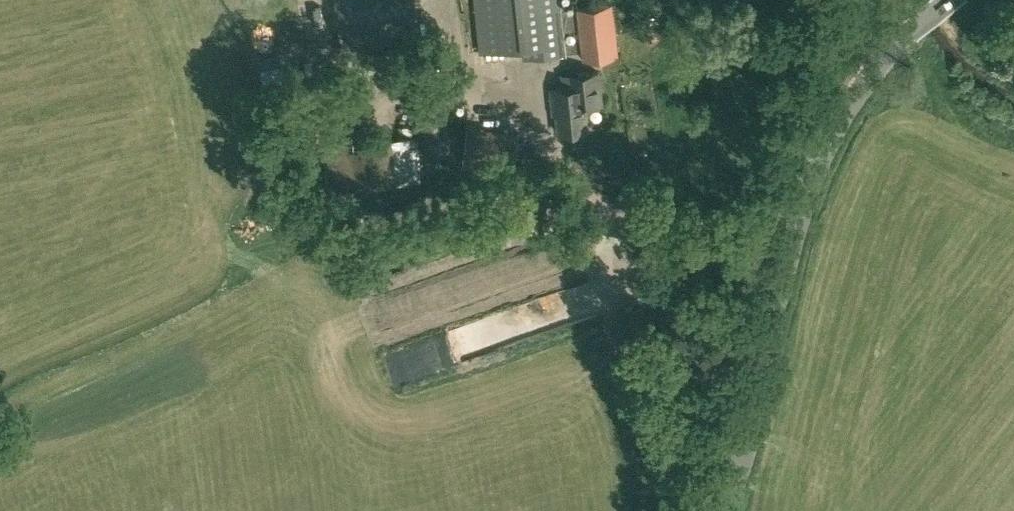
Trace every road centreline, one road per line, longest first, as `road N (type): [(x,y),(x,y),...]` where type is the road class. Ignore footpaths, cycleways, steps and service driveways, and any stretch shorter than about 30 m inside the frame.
road 1 (unclassified): [(727,510),(791,237),(826,148),(884,56),(945,0)]

